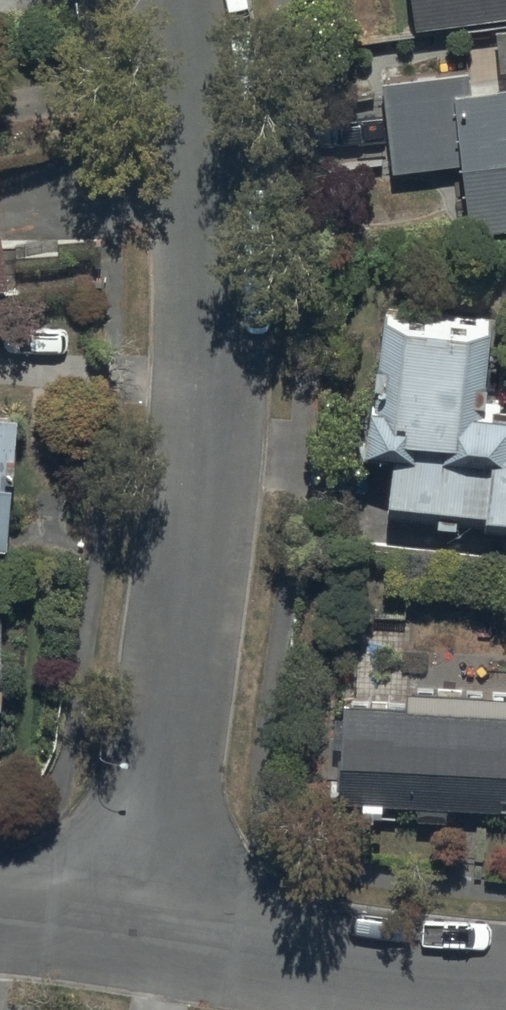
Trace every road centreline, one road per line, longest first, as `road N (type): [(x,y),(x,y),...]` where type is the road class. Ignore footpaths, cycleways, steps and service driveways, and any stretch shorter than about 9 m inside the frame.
road 1 (residential): [(193,0),(212,155),(202,505),(145,935)]
road 2 (residential): [(505,986),(378,976),(145,935)]
road 3 (residential): [(145,935),(0,919)]

